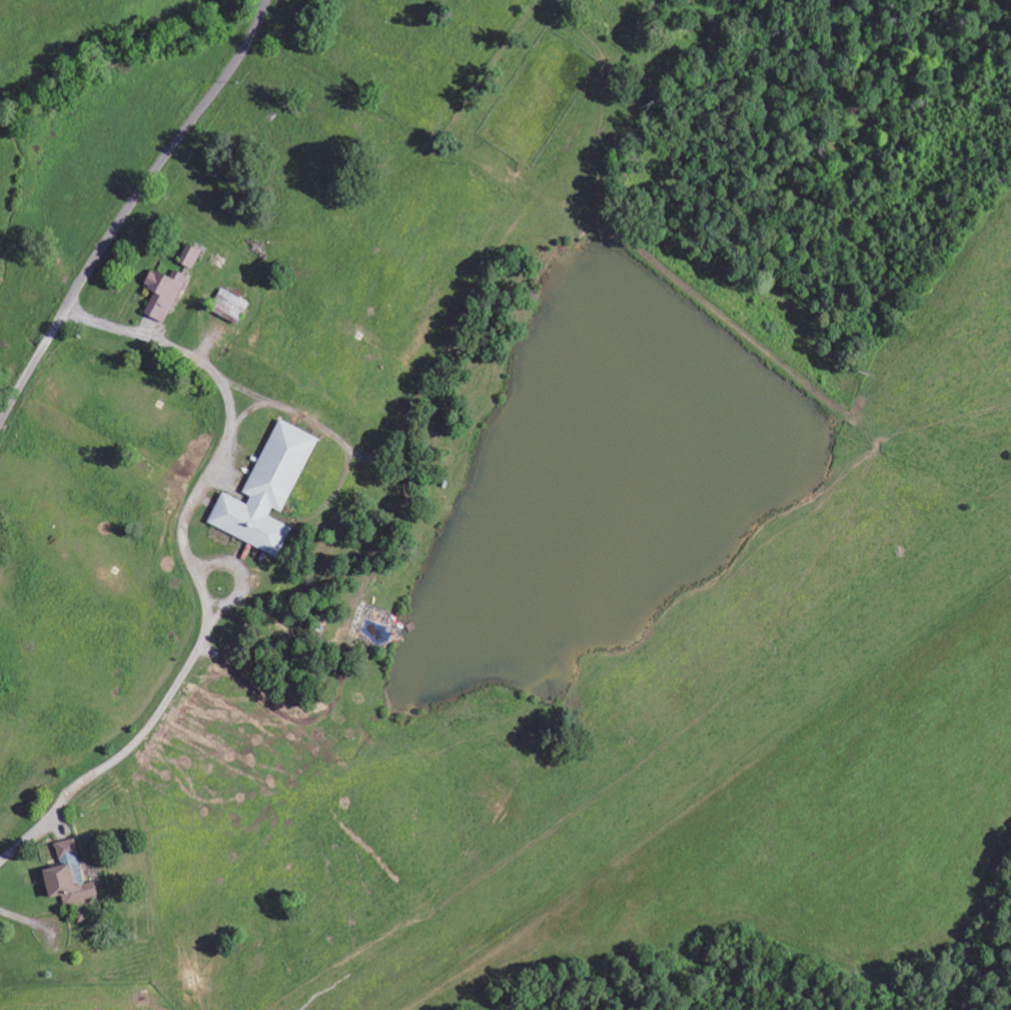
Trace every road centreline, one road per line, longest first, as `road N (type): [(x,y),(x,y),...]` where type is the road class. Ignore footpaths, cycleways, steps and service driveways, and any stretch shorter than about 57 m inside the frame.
road 1 (residential): [(0,425),(97,254),(241,59),(268,0)]

